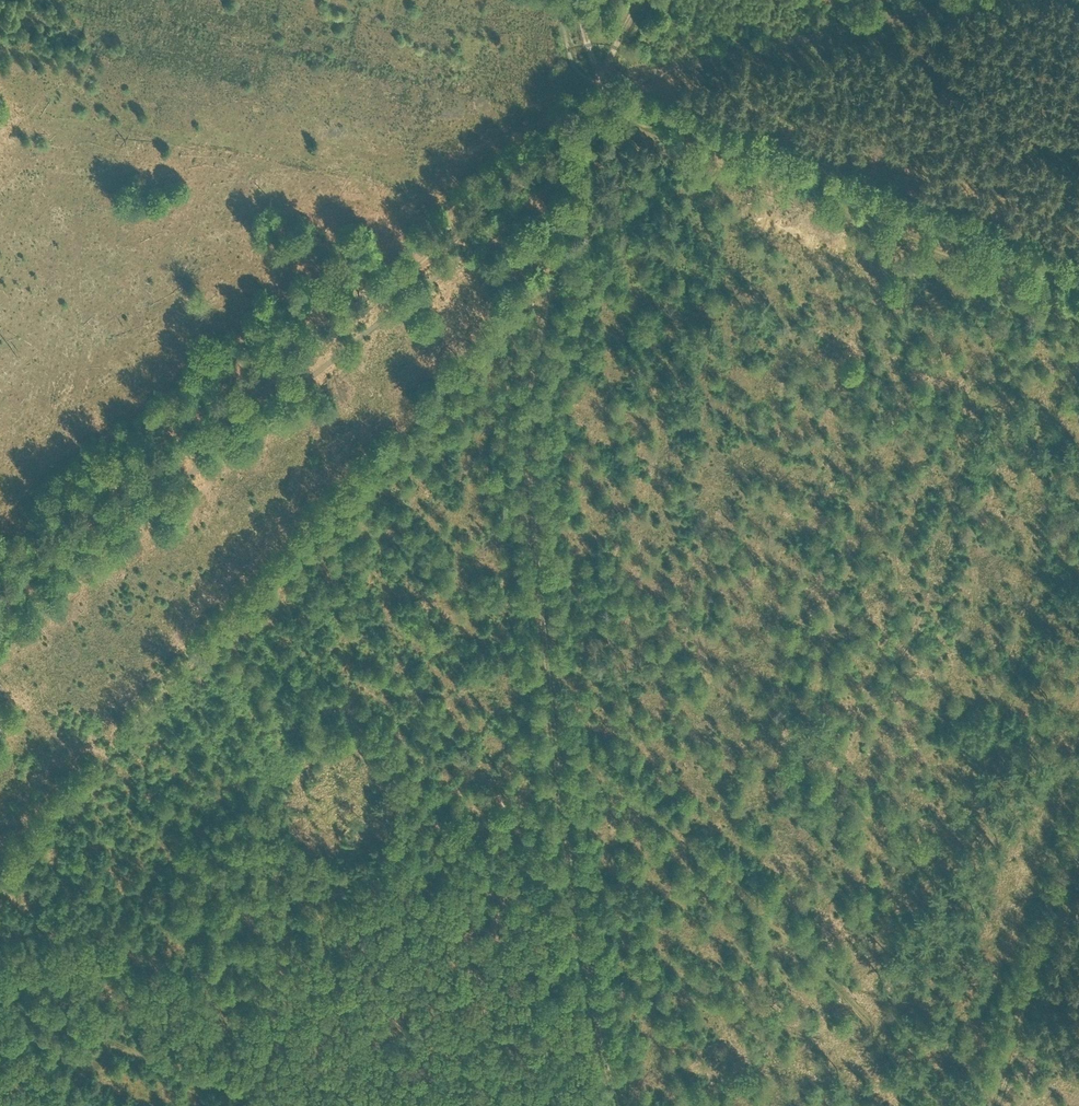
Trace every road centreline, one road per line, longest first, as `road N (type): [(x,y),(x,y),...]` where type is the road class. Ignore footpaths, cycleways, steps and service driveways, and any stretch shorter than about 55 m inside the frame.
road 1 (track): [(621,1105),(566,834),(530,404),(586,125)]
road 2 (track): [(0,597),(554,156)]
road 3 (track): [(948,1105),(703,852),(555,737)]
road 4 (track): [(1078,304),(595,113)]
road 5 (track): [(971,0),(601,78),(577,0)]
road 6 (track): [(982,1105),(1078,830)]

